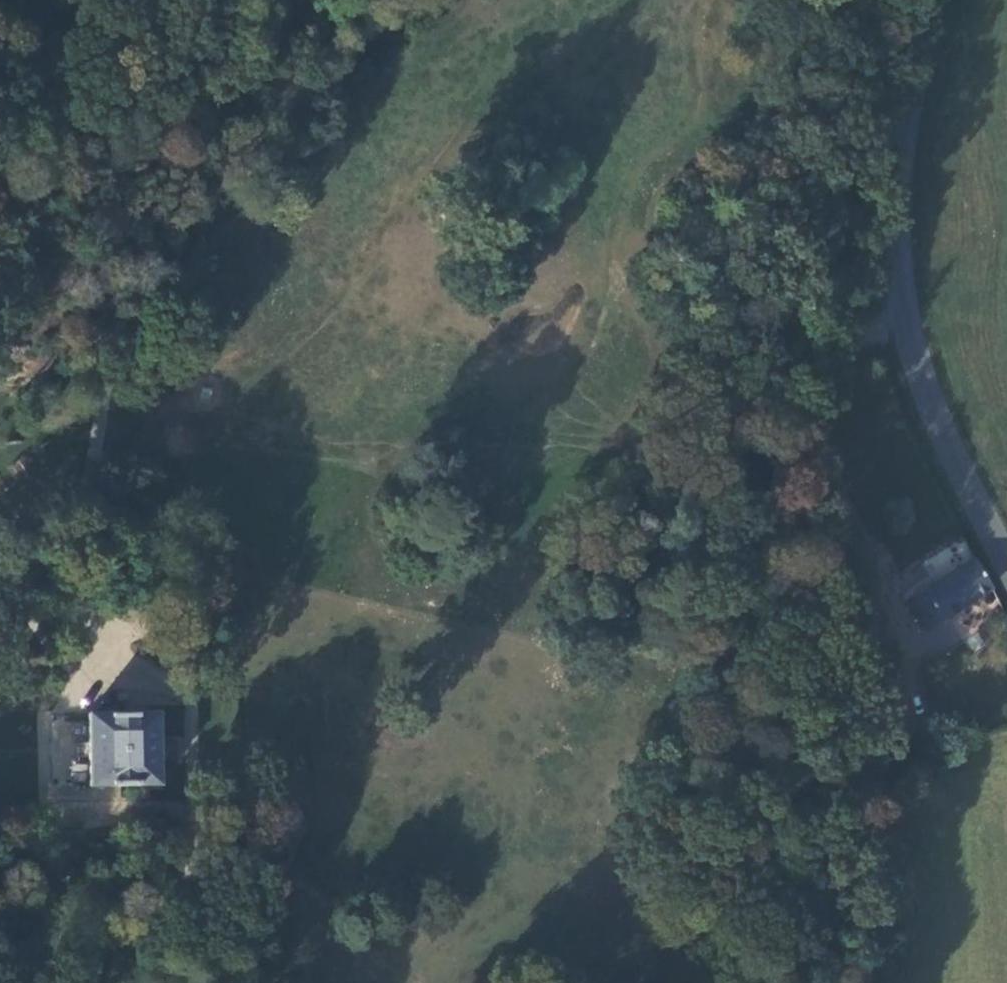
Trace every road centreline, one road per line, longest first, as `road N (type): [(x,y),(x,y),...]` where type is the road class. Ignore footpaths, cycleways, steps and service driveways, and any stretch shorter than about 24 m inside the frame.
road 1 (secondary): [(926,0),(904,93),(895,185),(905,324),(938,423),(1006,564)]
road 2 (track): [(905,324),(833,349),(814,365),(809,395),(814,435),(886,591)]

